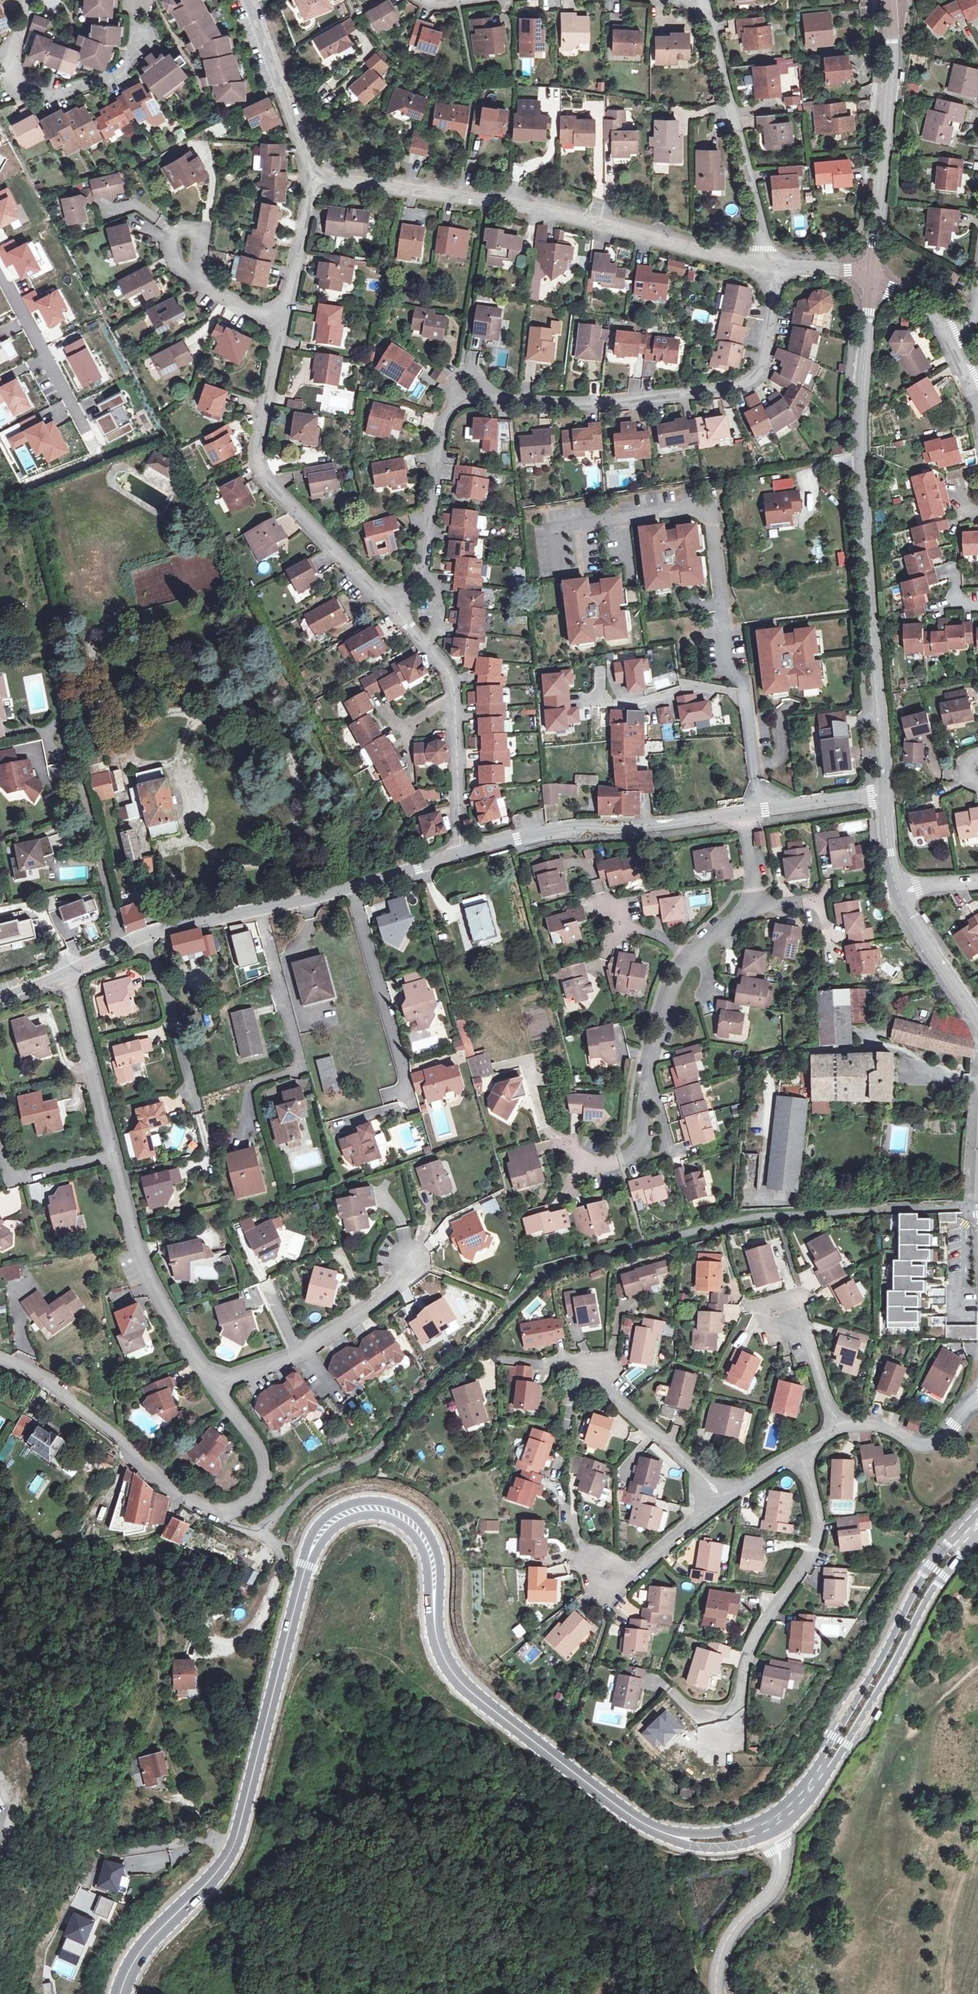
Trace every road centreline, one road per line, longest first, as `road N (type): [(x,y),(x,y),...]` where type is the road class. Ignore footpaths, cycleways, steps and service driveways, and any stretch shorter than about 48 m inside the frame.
road 1 (secondary): [(647,1826),(457,1679),(436,1637),(433,1564),(421,1533),(397,1513),(356,1510),(331,1522),(306,1564),(233,1845),(151,1938),(120,1993)]
road 2 (residential): [(766,268),(774,309),(758,377),(579,405),(503,401),(468,389),(442,423),(428,572)]
road 3 (residential): [(884,795),(860,453),(871,277)]
road 4 (residential): [(766,268),(569,213),(312,179)]
road 5 (residential): [(218,1385),(265,1465),(255,1498),(223,1512),(179,1492),(52,1383),(0,1357)]
road 6 (residential): [(461,851),(349,888),(151,931),(67,971)]
road 7 (residential): [(760,813),(746,686),(727,668),(710,504),(625,517)]
road 8 (secondary): [(977,1514),(916,1592),(819,1764),(767,1818)]
road 9 (secondary): [(773,1833),(819,1791),(927,1599),(977,1532)]
road 10 (residential): [(801,1449),(819,1539),(751,1643),(736,1704),(702,1717),(673,1693)]
road 11 (residential): [(397,605),(294,507),(259,458),(283,324)]
road 12 (residential): [(749,815),(566,830),(461,851)]
road 13 (residential): [(871,277),(889,106),(888,0)]
road 14 (residential): [(766,268),(704,2)]
road 15 (residential): [(694,952),(672,986),(632,1153),(598,1164),(578,1154)]
road 16 (residential): [(114,1155),(141,1253),(173,1320),(218,1385)]
road 17 (residential): [(312,179),(247,0)]
road 18 (residential): [(67,971),(114,1155)]
road 19 (residential): [(0,273),(92,439)]
road 20 (residential): [(723,1495),(595,1364)]
road 21 (residential): [(773,1833),(776,1883),(726,1941),(715,1993)]
road 22 (residential): [(749,815),(757,901),(694,952)]
road 23 (residential): [(977,1399),(931,1445),(880,1427),(837,1429)]
road 24 (residential): [(461,851),(456,697)]
road 25 (residential): [(977,1019),(898,891)]
road 26 (residential): [(142,39),(112,76),(66,91),(29,89),(17,80)]
road 27 (residential): [(283,324),(312,179)]
road 28 (residential): [(723,1495),(641,1567),(606,1579)]
road 29 (residential): [(299,1353),(389,1289),(411,1261)]
road 30 (residential): [(114,1155),(11,1179),(0,1142)]
road 31 (residential): [(837,1429),(802,1326),(775,1314)]
road 32 (secondary): [(647,1826),(708,1849),(773,1833)]
road 33 (residential): [(884,795),(760,813)]
road 34 (residential): [(198,280),(201,228),(186,223),(165,234),(178,265)]
road 35 (secondary): [(767,1818),(698,1835),(647,1826)]

